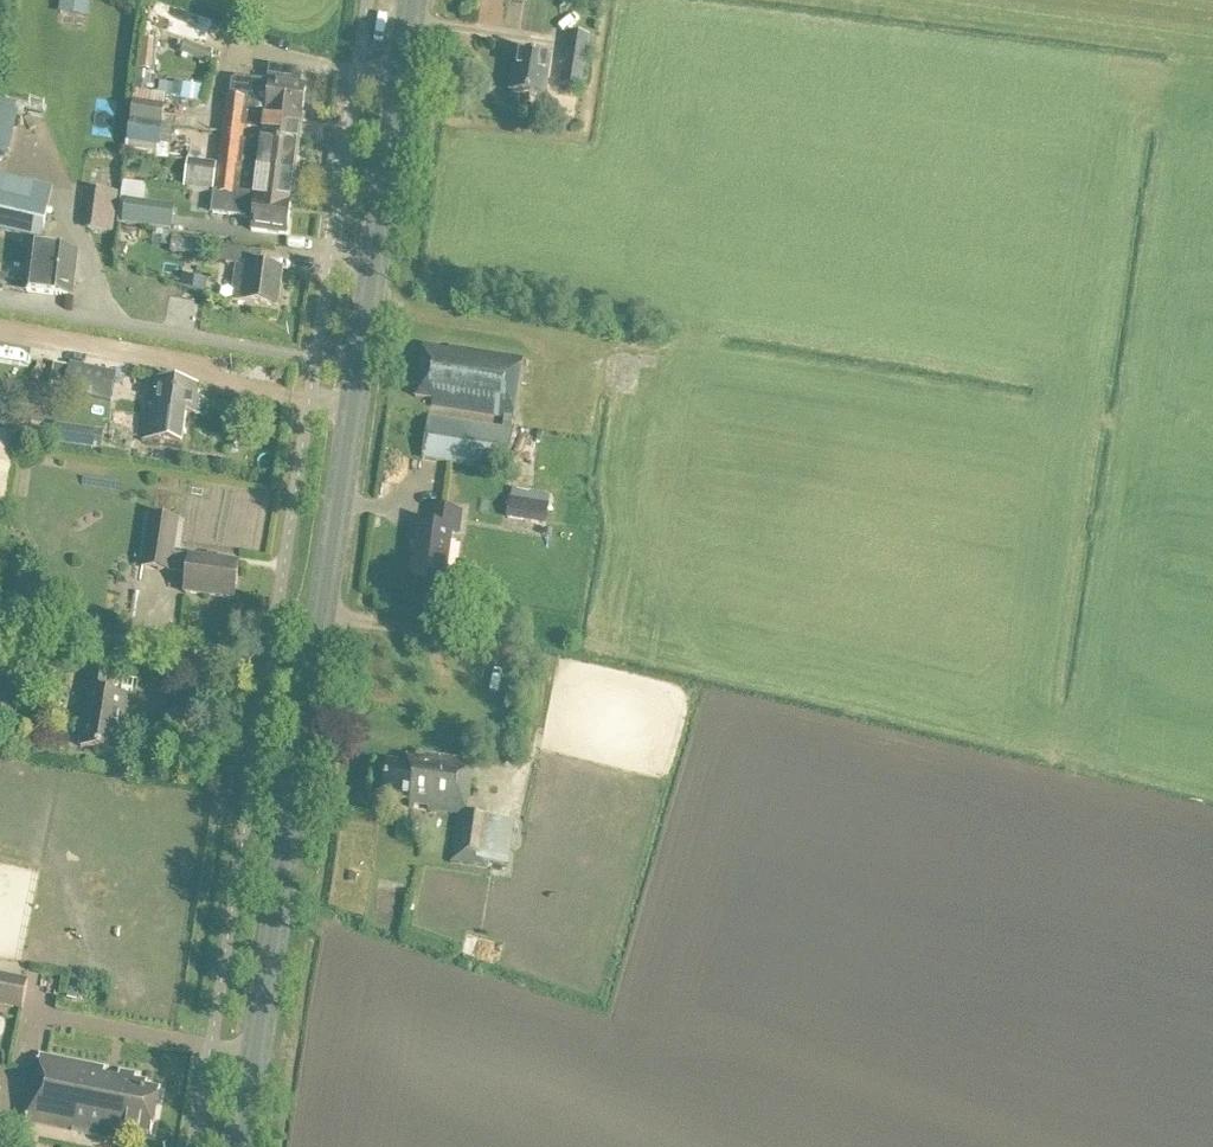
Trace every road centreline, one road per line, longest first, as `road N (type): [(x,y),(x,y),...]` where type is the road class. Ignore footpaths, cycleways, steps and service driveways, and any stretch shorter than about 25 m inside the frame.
road 1 (secondary): [(244,1146),(411,0)]

